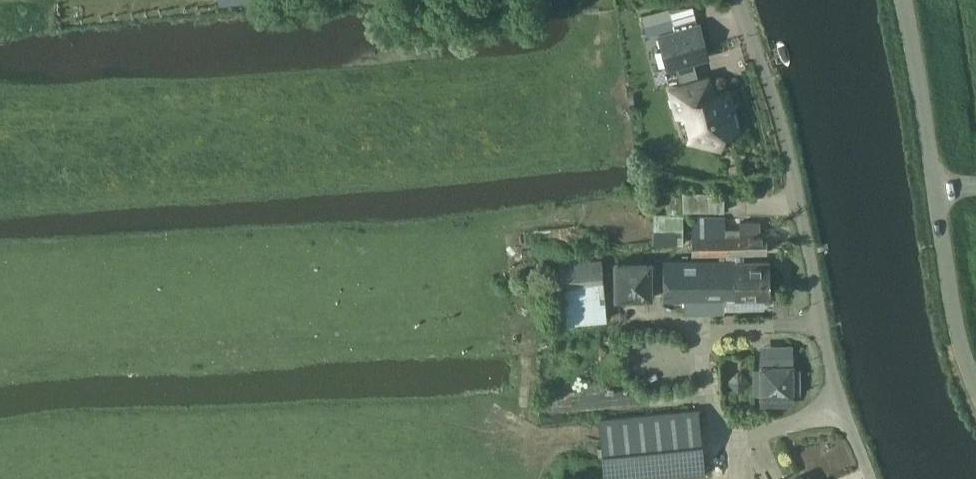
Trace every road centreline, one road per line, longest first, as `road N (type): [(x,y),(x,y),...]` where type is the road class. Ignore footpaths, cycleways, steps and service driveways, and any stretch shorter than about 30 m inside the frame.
road 1 (unclassified): [(872,478),(852,430),(740,0)]
road 2 (unclassified): [(975,392),(947,310),(898,0)]

